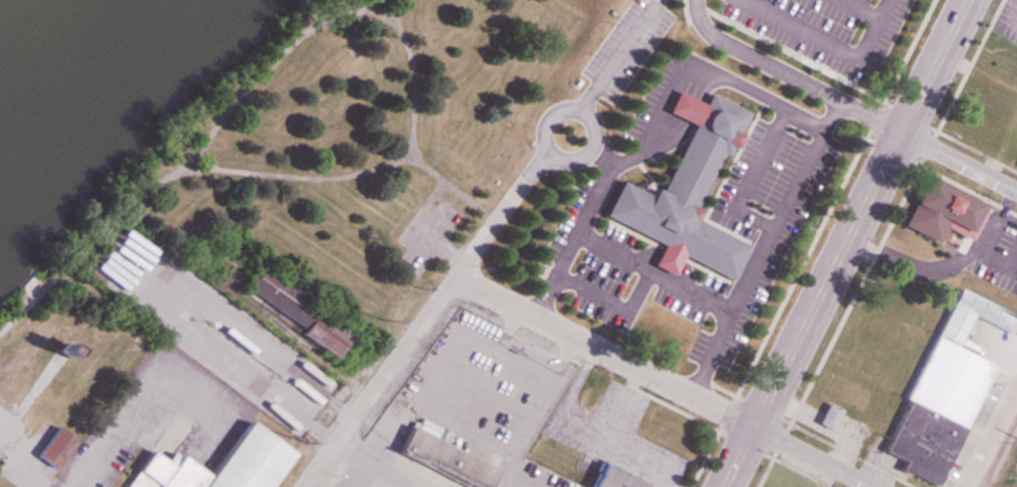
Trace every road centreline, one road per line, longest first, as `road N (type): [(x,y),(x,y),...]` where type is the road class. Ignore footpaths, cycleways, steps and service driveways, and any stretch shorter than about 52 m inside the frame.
road 1 (primary): [(970,0),(725,486)]
road 2 (residential): [(457,275),(872,486)]
road 3 (residential): [(550,152),(309,486)]
road 4 (residential): [(702,22),(726,42),(1016,192)]
road 5 (residential): [(559,110),(545,125),(546,147),(560,160),(581,159),(593,149),(594,122),(582,110),(559,110)]

